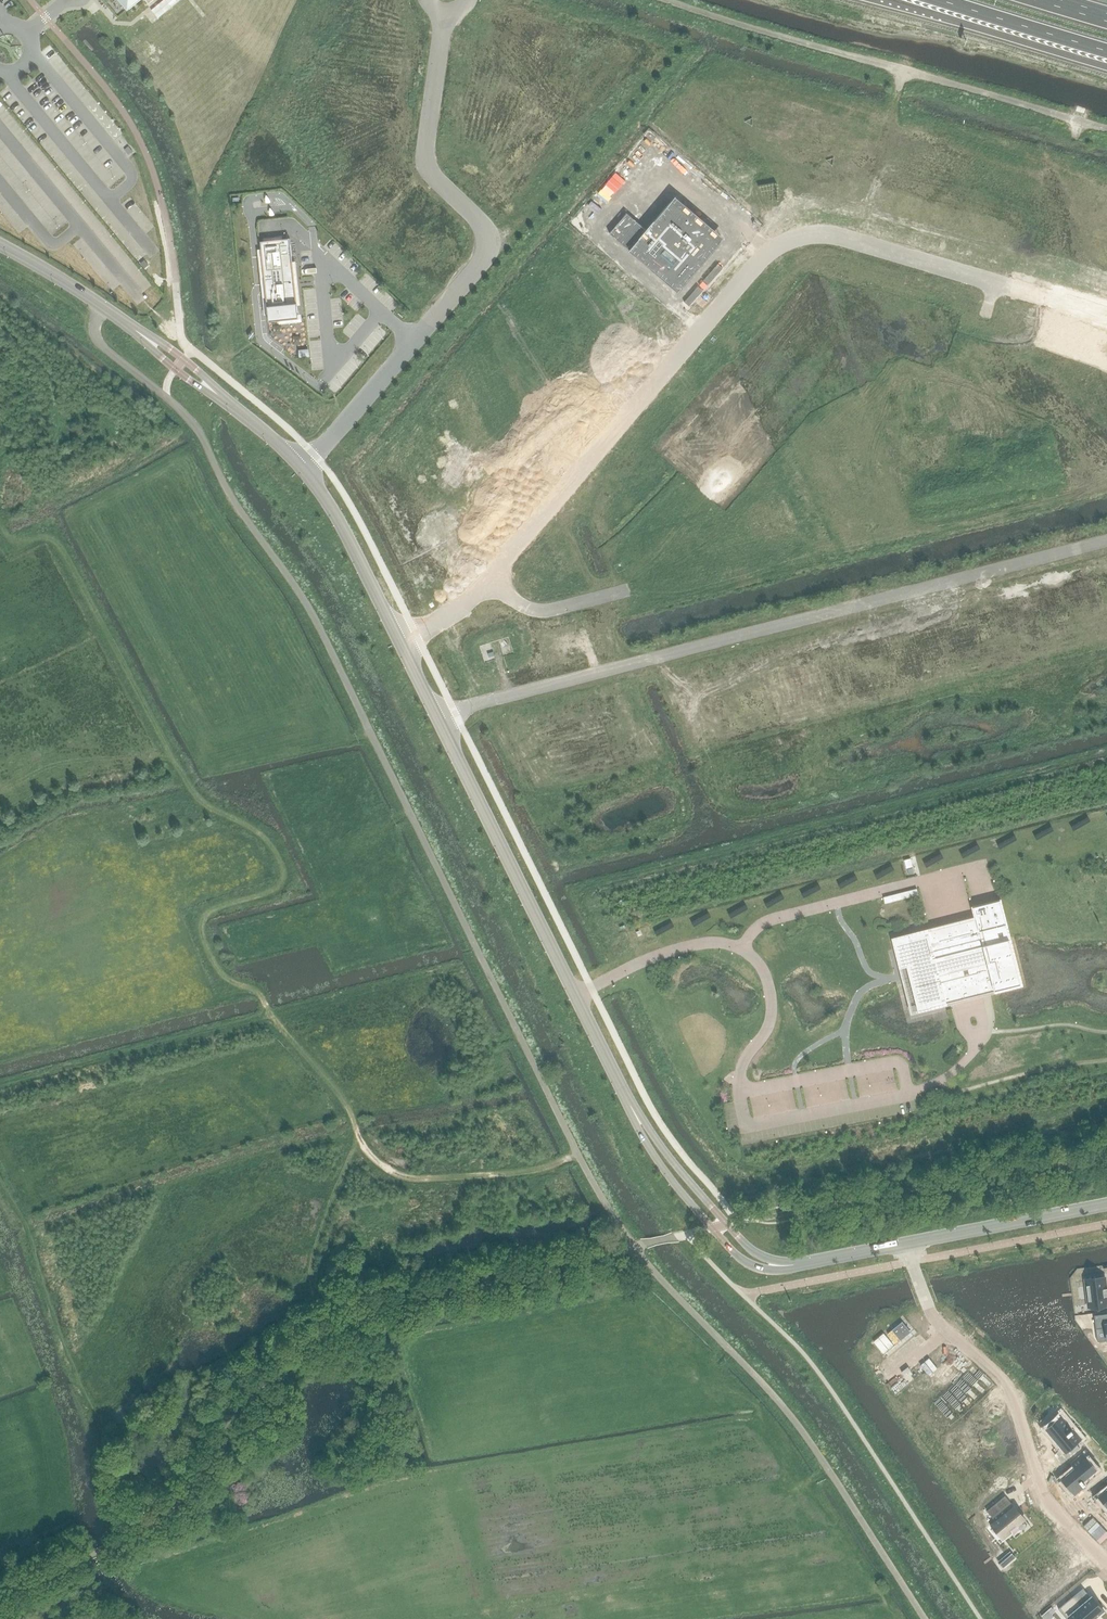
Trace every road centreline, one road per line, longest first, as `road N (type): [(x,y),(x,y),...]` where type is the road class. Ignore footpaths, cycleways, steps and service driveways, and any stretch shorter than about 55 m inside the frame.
road 1 (unclassified): [(924,1618),(799,1428),(662,1282),(601,1198),(316,621),(228,493),(197,429),(99,343),(104,308)]
road 2 (unclassified): [(488,584),(753,265),(789,241),(839,236),(1106,317)]
road 3 (unclassified): [(438,720),(1106,542)]
road 4 (unclassified): [(303,471),(486,256),(484,230),(432,179),(424,154),(443,10)]
road 5 (track): [(667,0),(1106,130)]
road 6 (secondary): [(629,1103),(438,720)]
road 7 (residential): [(1106,1560),(1046,1499),(1008,1386),(935,1319),(907,1243)]
road 8 (track): [(739,1222),(1106,1157)]
road 9 (secondary): [(629,1103),(661,1167),(736,1254),(761,1269),(798,1264)]
road 10 (secondary): [(798,1264),(749,1248),(629,1103)]
road 11 (trunk): [(890,0),(1106,67)]
road 12 (secondary): [(1106,1203),(907,1243)]
road 13 (secondary): [(399,643),(303,471)]
road 14 (trunk): [(939,0),(1106,51)]
road 15 (unclassified): [(488,584),(541,612),(628,590)]
road 16 (secondary): [(104,308),(0,246)]

